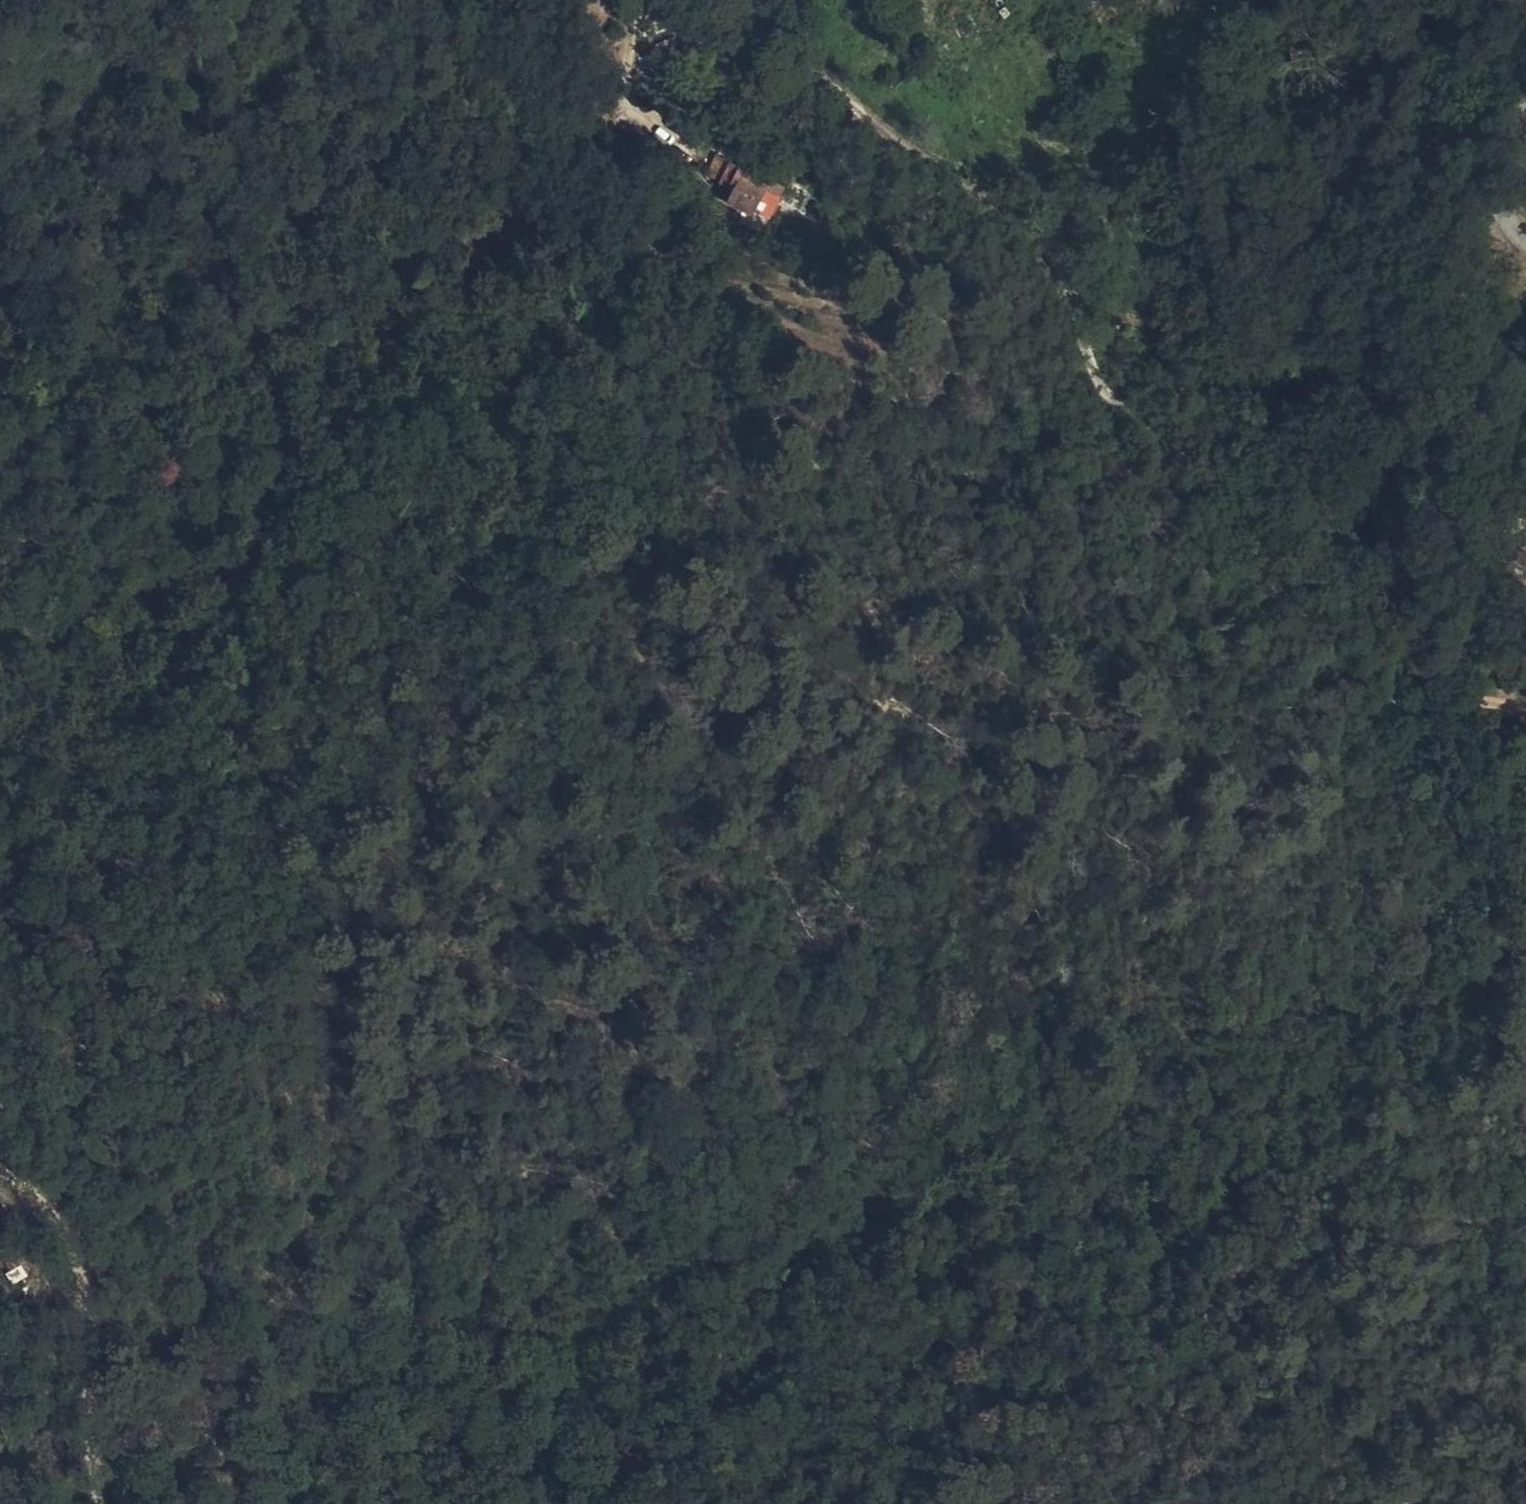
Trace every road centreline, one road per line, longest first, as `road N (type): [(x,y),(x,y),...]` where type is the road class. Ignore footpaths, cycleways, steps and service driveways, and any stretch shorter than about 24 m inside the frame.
road 1 (track): [(0,1182),(77,1239),(99,1503)]
road 2 (track): [(1398,715),(1478,702),(1525,719)]

